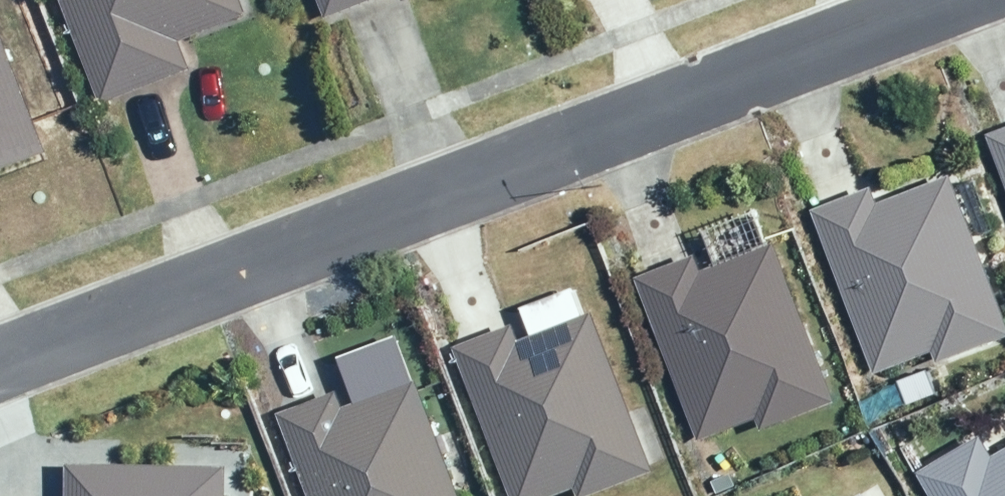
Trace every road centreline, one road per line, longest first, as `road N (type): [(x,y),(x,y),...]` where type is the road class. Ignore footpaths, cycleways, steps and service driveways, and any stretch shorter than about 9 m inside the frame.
road 1 (residential): [(18,352),(938,0)]

